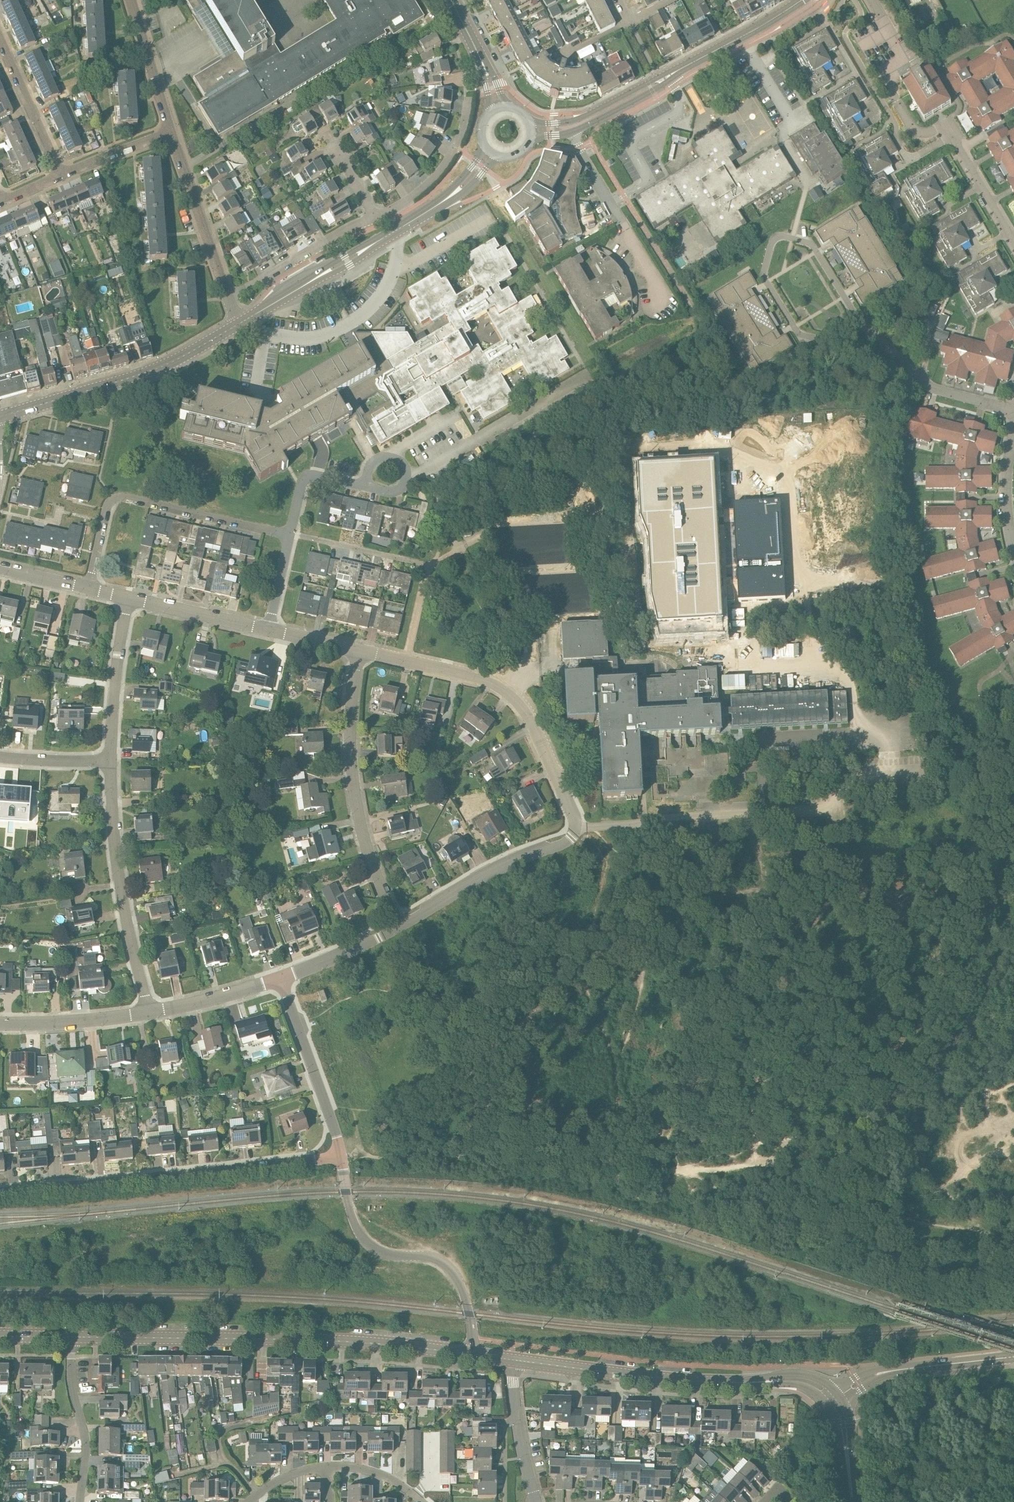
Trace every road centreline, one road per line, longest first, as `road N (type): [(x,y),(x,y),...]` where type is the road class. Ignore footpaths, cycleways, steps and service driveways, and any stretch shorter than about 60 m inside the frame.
road 1 (residential): [(398,924),(502,864),(568,840),(574,816),(526,711),(504,687),(360,649)]
road 2 (track): [(760,1164),(656,1170),(520,1151),(341,1158)]
road 3 (tertiary): [(72,1337),(364,1342),(472,1354)]
road 4 (residential): [(0,1194),(341,1158)]
road 5 (tertiary): [(239,322),(434,208),(491,152)]
road 6 (residential): [(398,924),(355,796),(350,709),(360,649)]
road 7 (residential): [(290,534),(118,496),(106,507),(88,588)]
road 8 (unclassified): [(341,1158),(349,1207),(367,1243),(441,1260),(457,1276),(472,1354)]
road 9 (tertiary): [(0,416),(159,368),(239,322)]
road 10 (residential): [(149,1012),(116,854),(111,759)]
road 11 (track): [(989,1239),(760,1164)]
road 12 (tertiary): [(748,1382),(513,1360)]
road 13 (tertiary): [(788,9),(601,112)]
road 14 (residential): [(341,1158),(282,977)]
road 15 (residential): [(229,296),(172,130)]
road 16 (residential): [(229,296),(376,217)]
road 17 (residential): [(81,1501),(86,1440),(73,1392),(72,1337)]
road 18 (residential): [(111,759),(129,597)]
road 19 (residential): [(376,217),(432,179),(455,146),(467,97)]
road 20 (residential): [(149,1012),(0,1022)]
road 21 (residential): [(61,174),(0,40)]
road 22 (residential): [(433,566),(290,534)]
road 23 (residential): [(536,1501),(513,1360)]
road 24 (residential): [(268,628),(129,597)]
road 25 (residential): [(149,1012),(282,977)]
road 26 (residential): [(172,130),(132,0)]
road 27 (residential): [(282,977),(398,924)]

